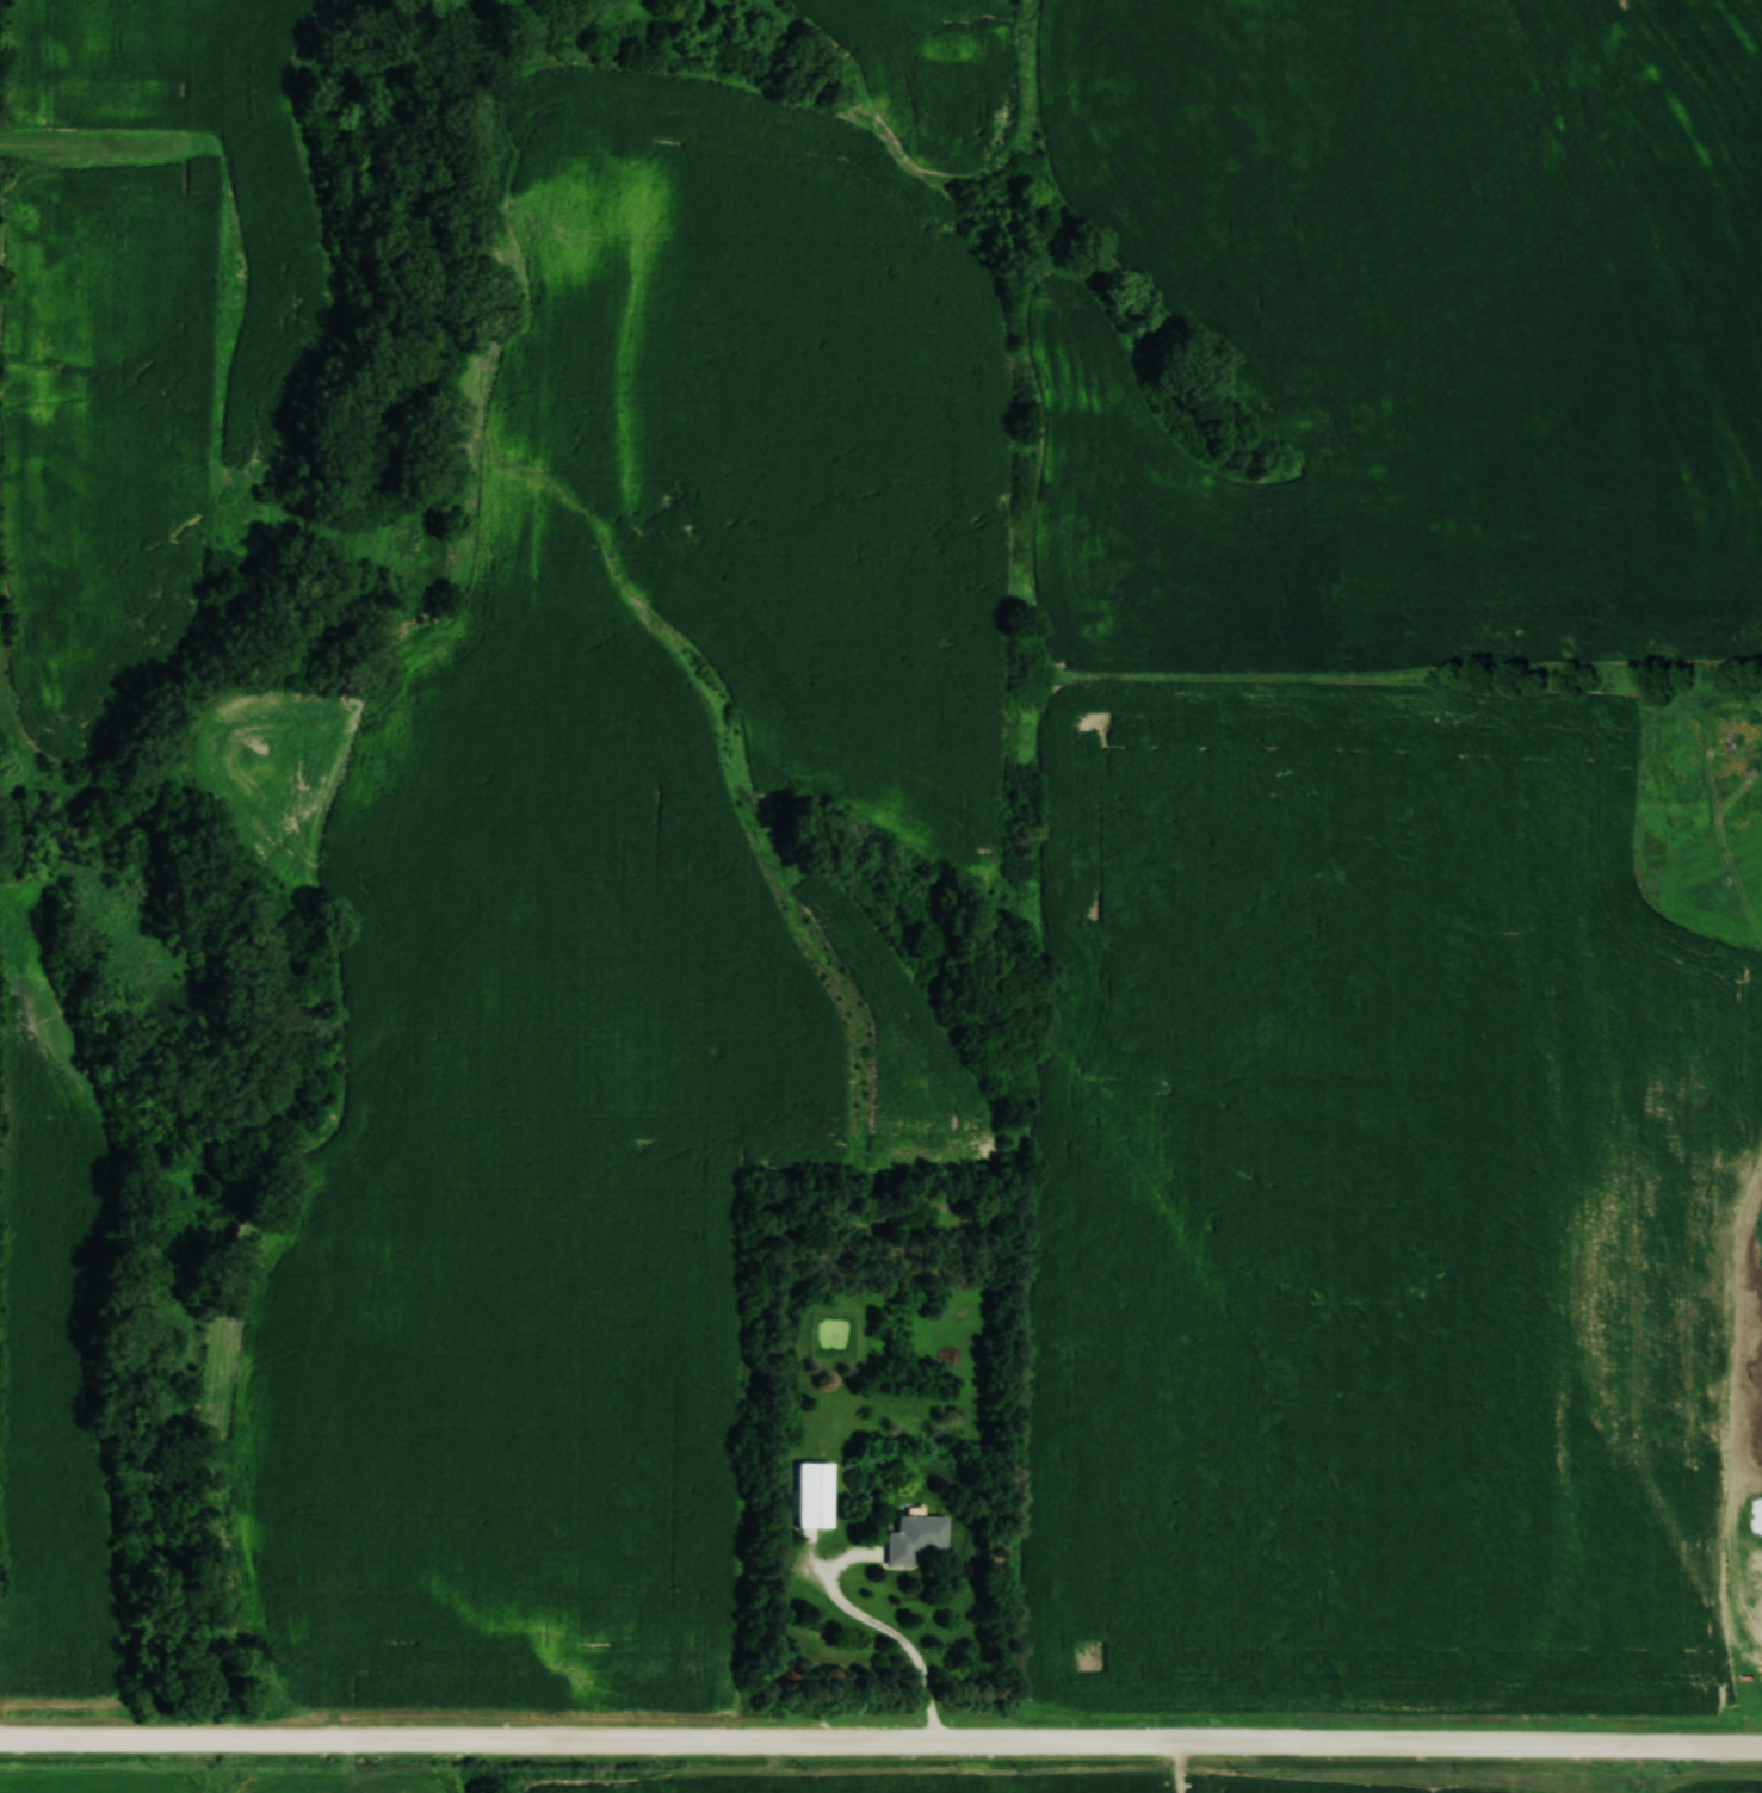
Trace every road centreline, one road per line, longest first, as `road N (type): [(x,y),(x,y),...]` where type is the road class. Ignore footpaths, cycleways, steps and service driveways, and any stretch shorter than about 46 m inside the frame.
road 1 (residential): [(1761,1744),(0,1738)]

